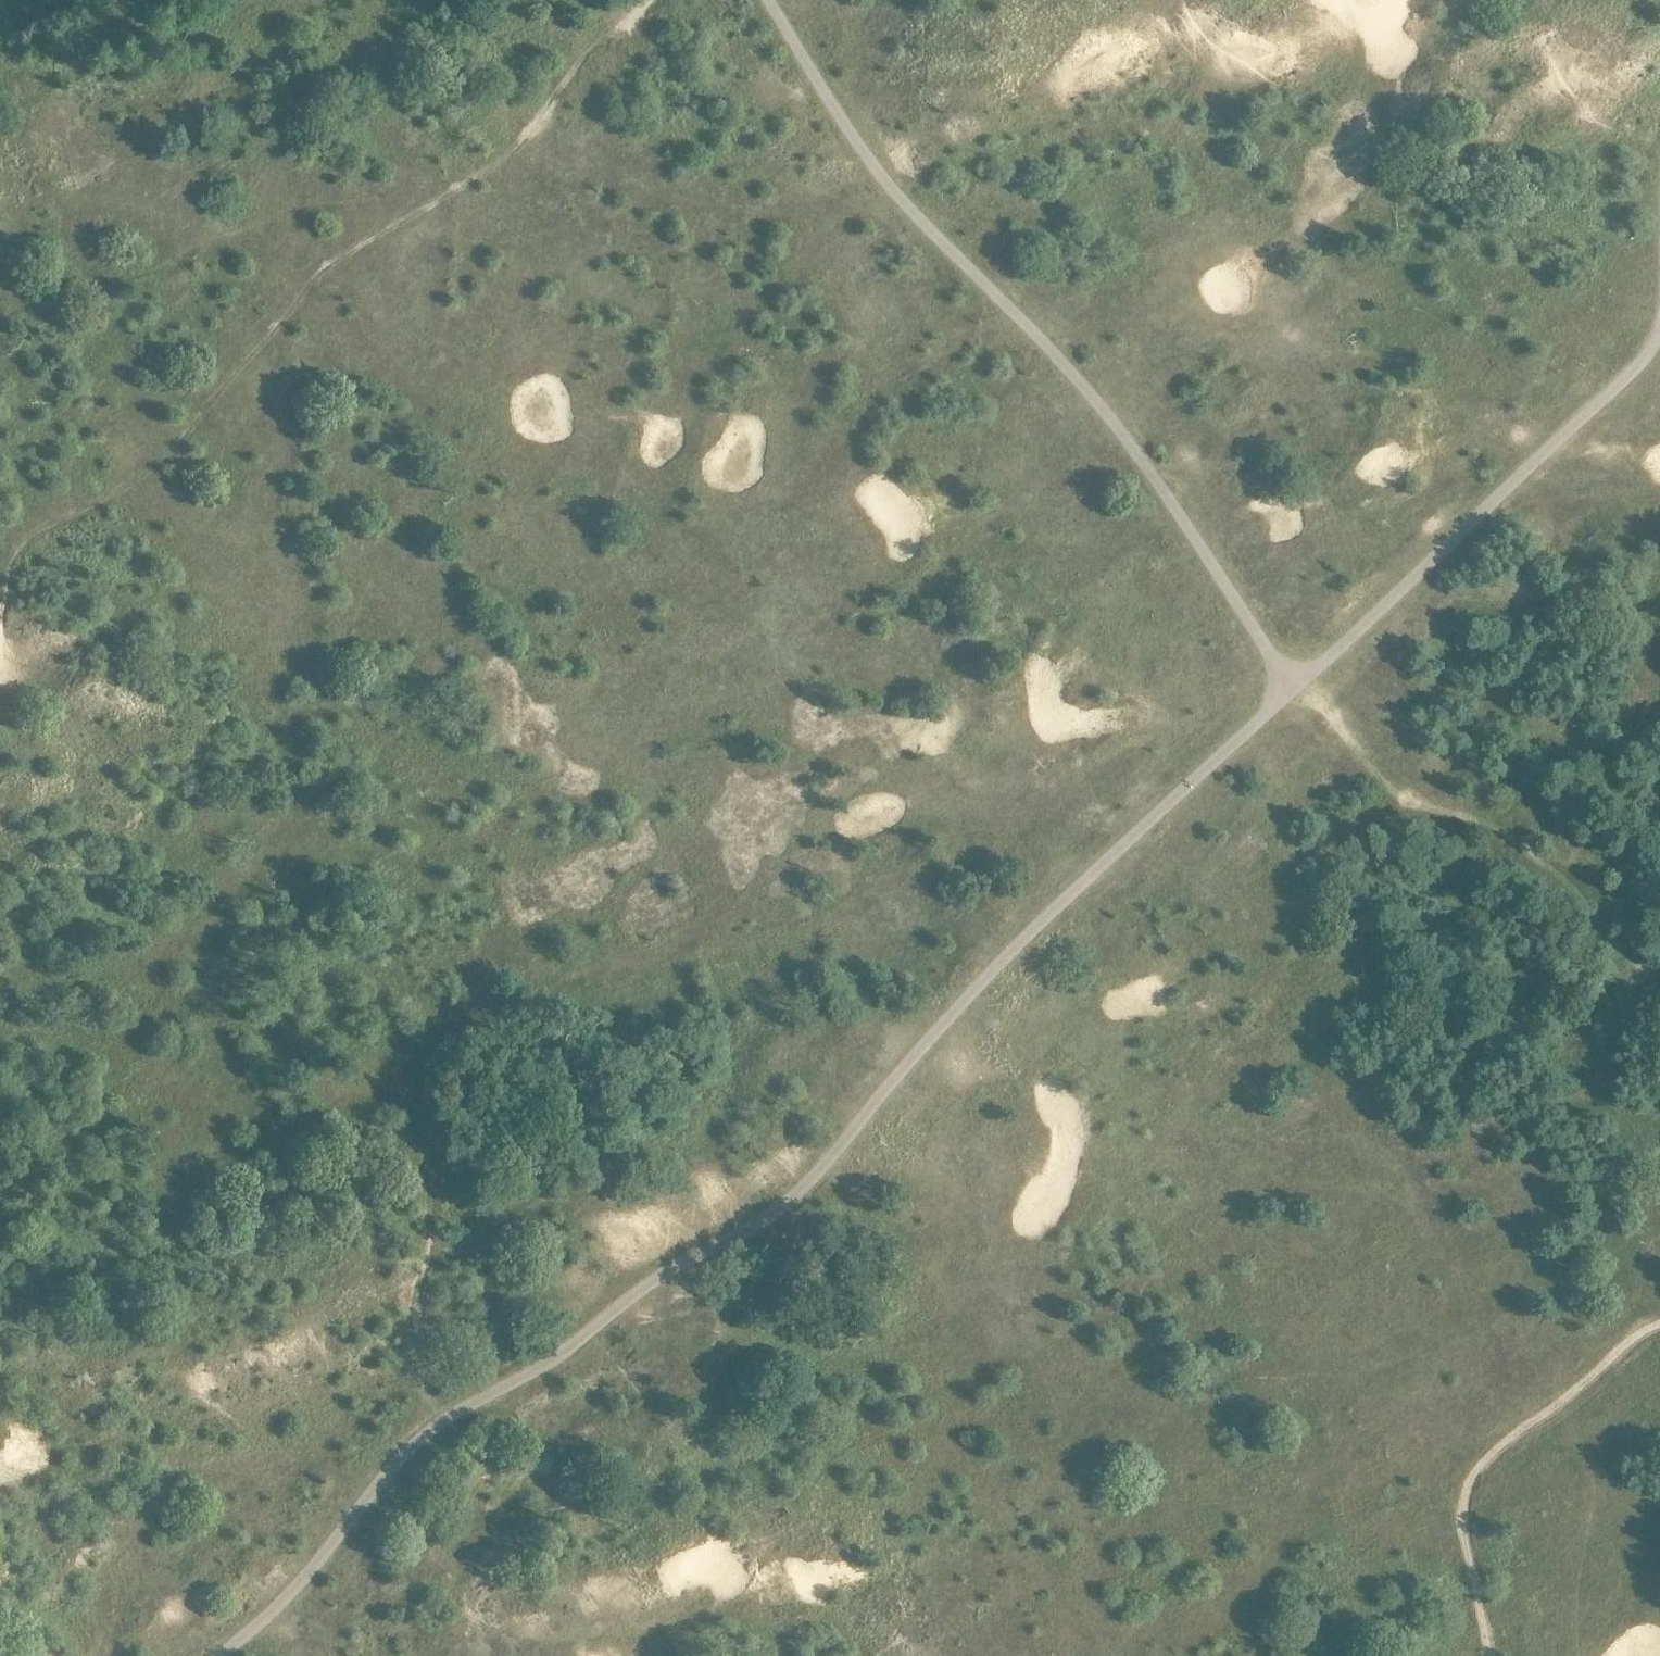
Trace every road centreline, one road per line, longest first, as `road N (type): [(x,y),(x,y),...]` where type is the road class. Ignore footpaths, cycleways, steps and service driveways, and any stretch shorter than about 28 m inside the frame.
road 1 (track): [(219,1655),(273,1613),(425,1434),(556,1358),(669,1270),(784,1204),(1004,959),(1623,378),(1659,332)]
road 2 (track): [(769,0),(886,181),(1090,391),(1295,687)]

